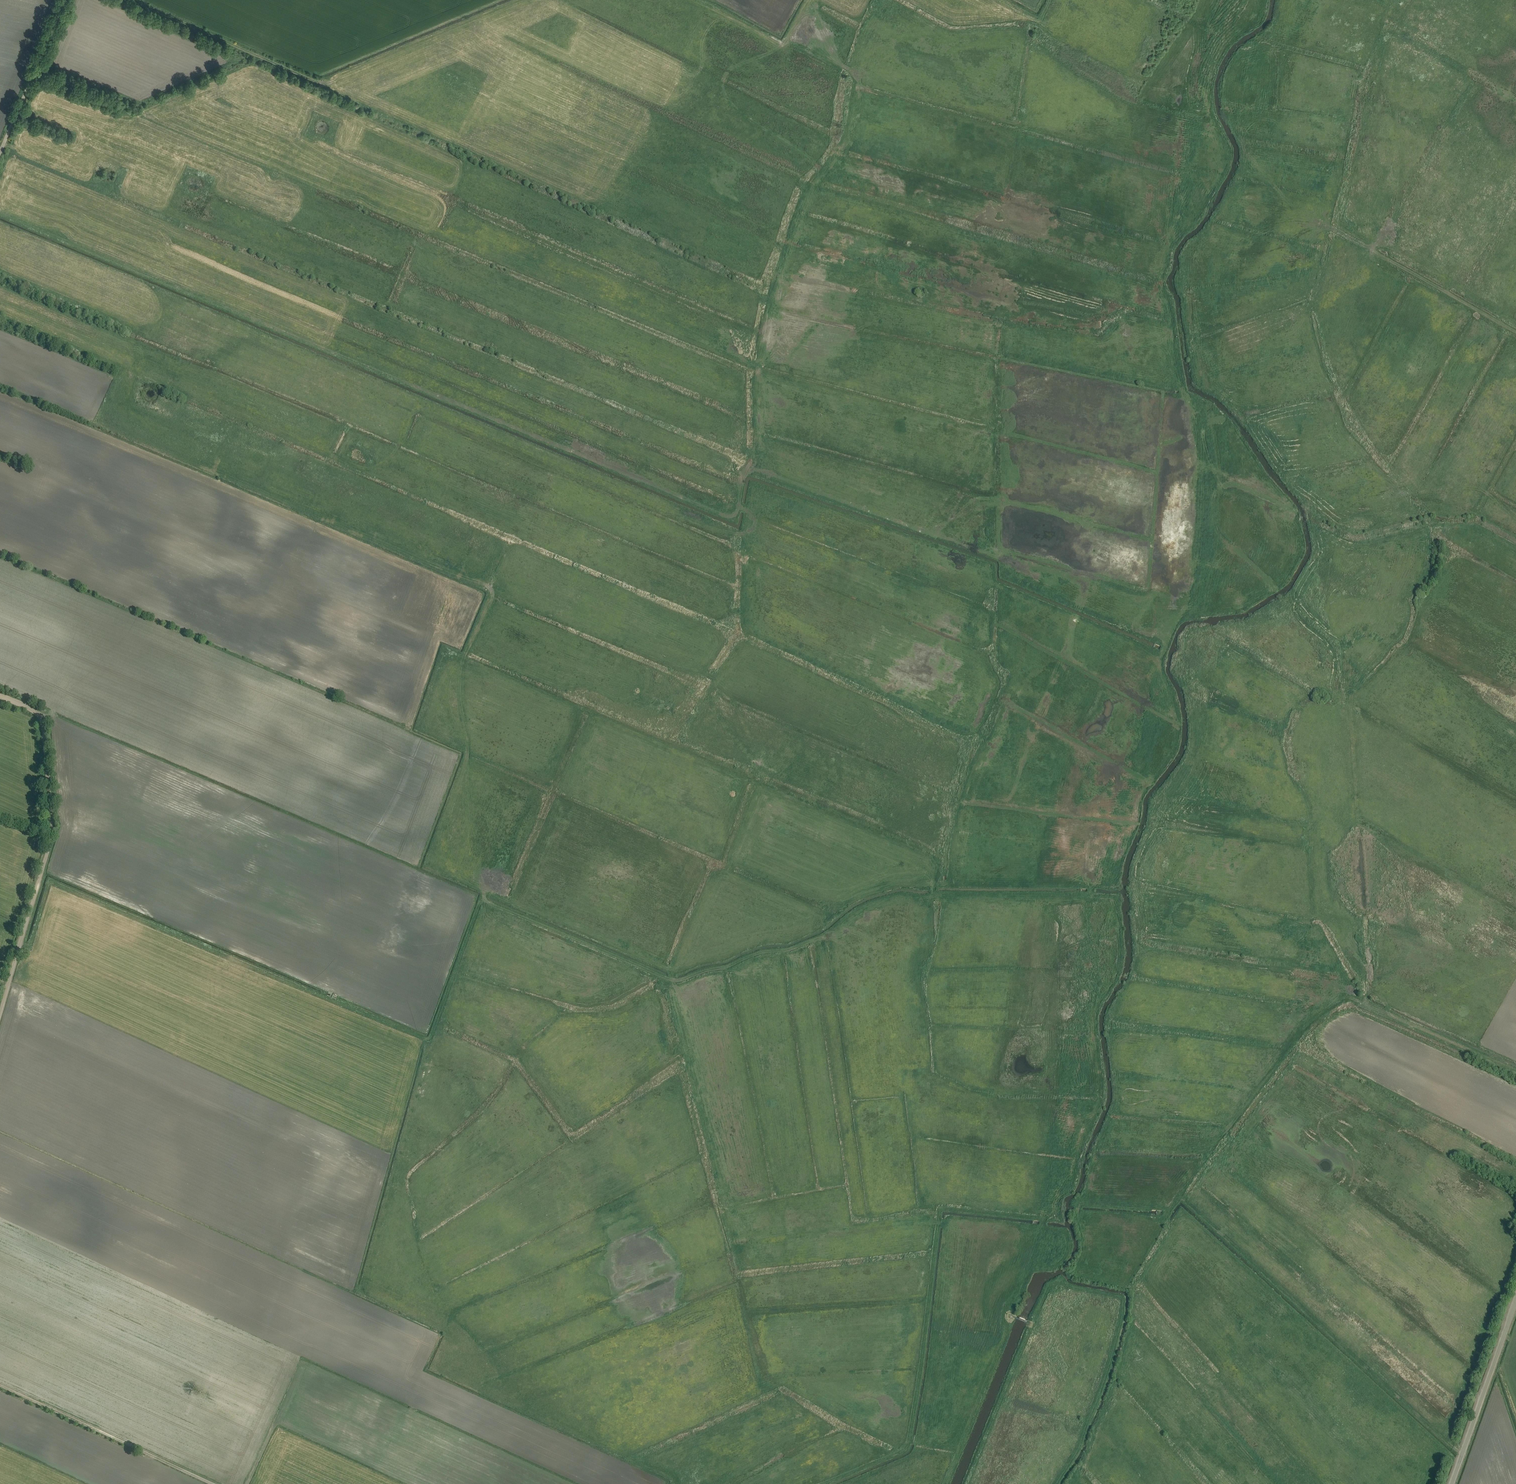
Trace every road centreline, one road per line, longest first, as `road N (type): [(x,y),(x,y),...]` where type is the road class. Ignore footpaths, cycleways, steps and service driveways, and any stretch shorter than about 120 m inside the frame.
road 1 (track): [(823,1483),(908,1444),(940,1213),(1045,1218)]
road 2 (track): [(0,696),(43,720),(53,822),(0,1013)]
road 3 (track): [(0,1385),(213,1483)]
road 4 (track): [(132,0),(316,82),(333,81)]
road 5 (track): [(1515,332),(1336,228)]
road 6 (unclassified): [(1452,1483),(1515,1300)]
road 7 (track): [(1359,1002),(1515,1071)]
road 8 (track): [(65,0),(0,154)]

